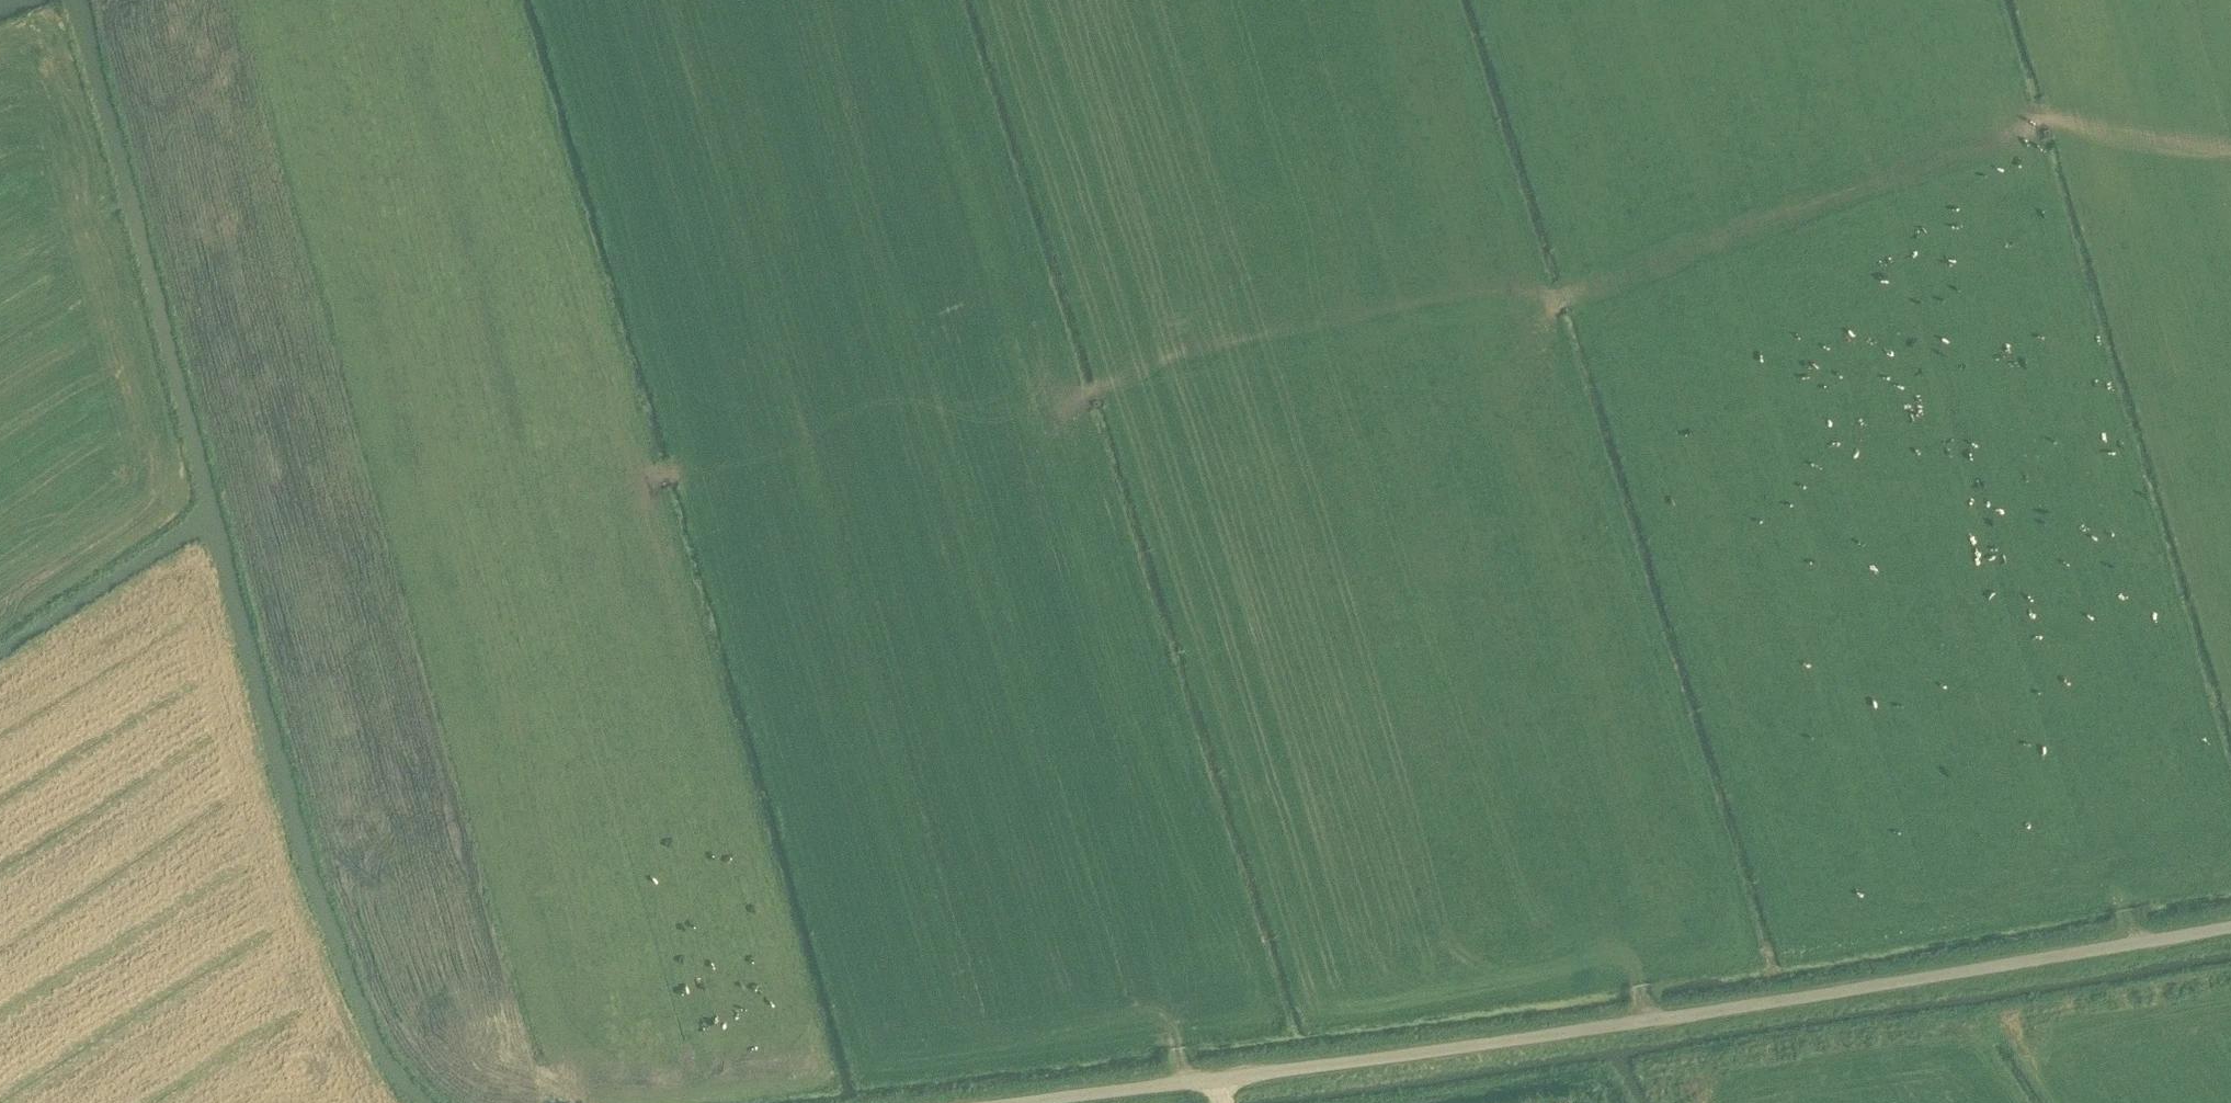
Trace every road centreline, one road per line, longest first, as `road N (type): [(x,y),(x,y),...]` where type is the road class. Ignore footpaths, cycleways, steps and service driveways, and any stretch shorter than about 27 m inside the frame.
road 1 (unclassified): [(1008,1102),(1473,1045),(2230,927)]

